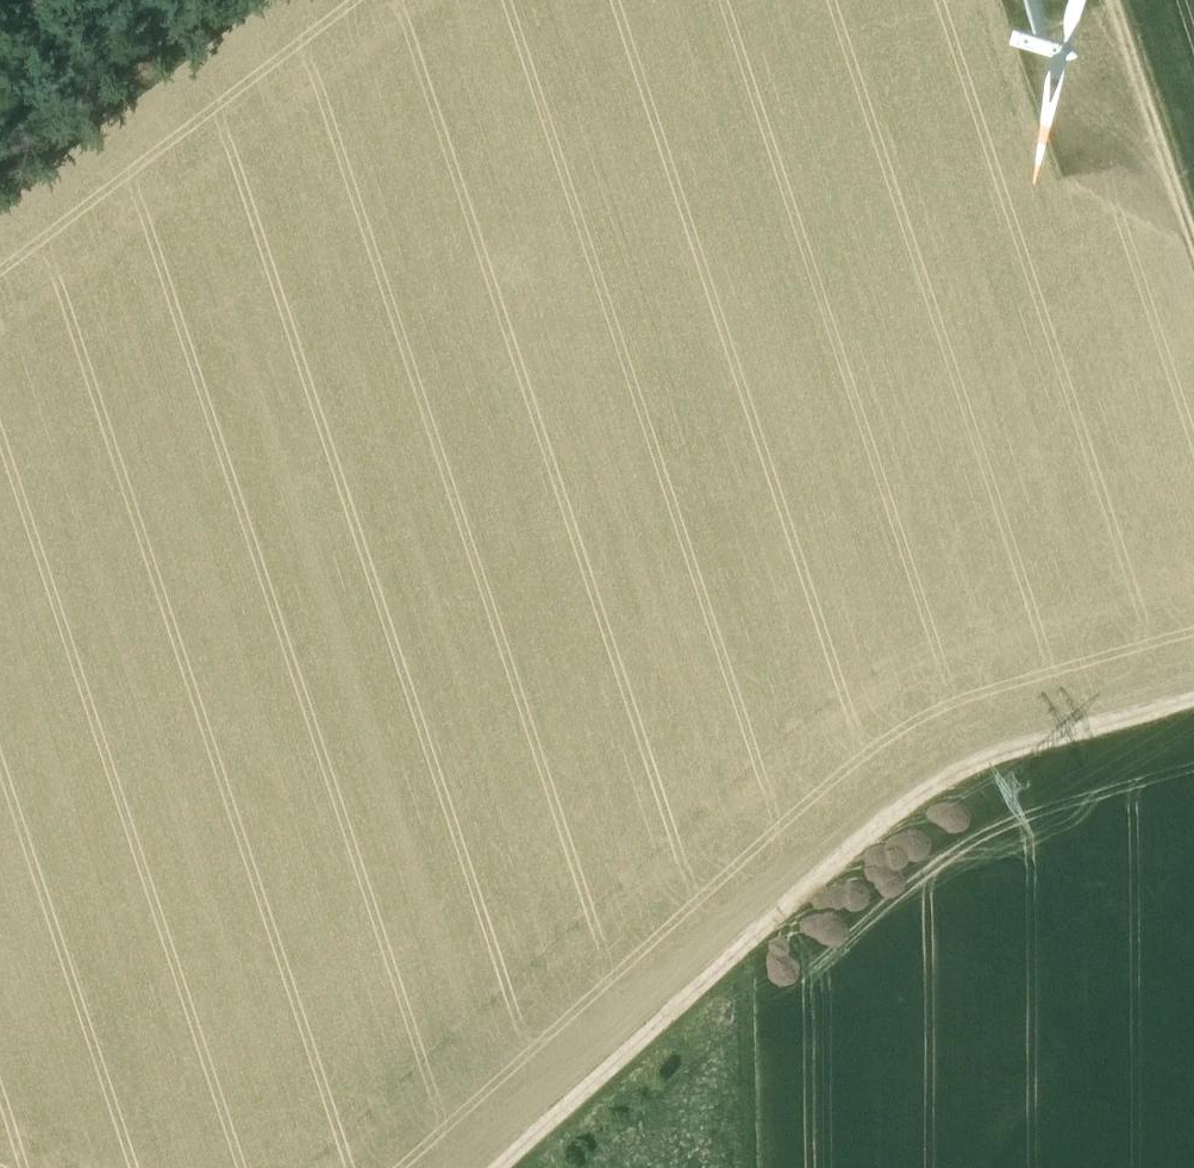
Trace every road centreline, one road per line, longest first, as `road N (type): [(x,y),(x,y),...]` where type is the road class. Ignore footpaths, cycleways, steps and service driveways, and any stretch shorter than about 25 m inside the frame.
road 1 (track): [(524,1167),(829,894),(954,799),(1008,770),(1193,720)]
road 2 (track): [(1193,200),(1125,0)]

